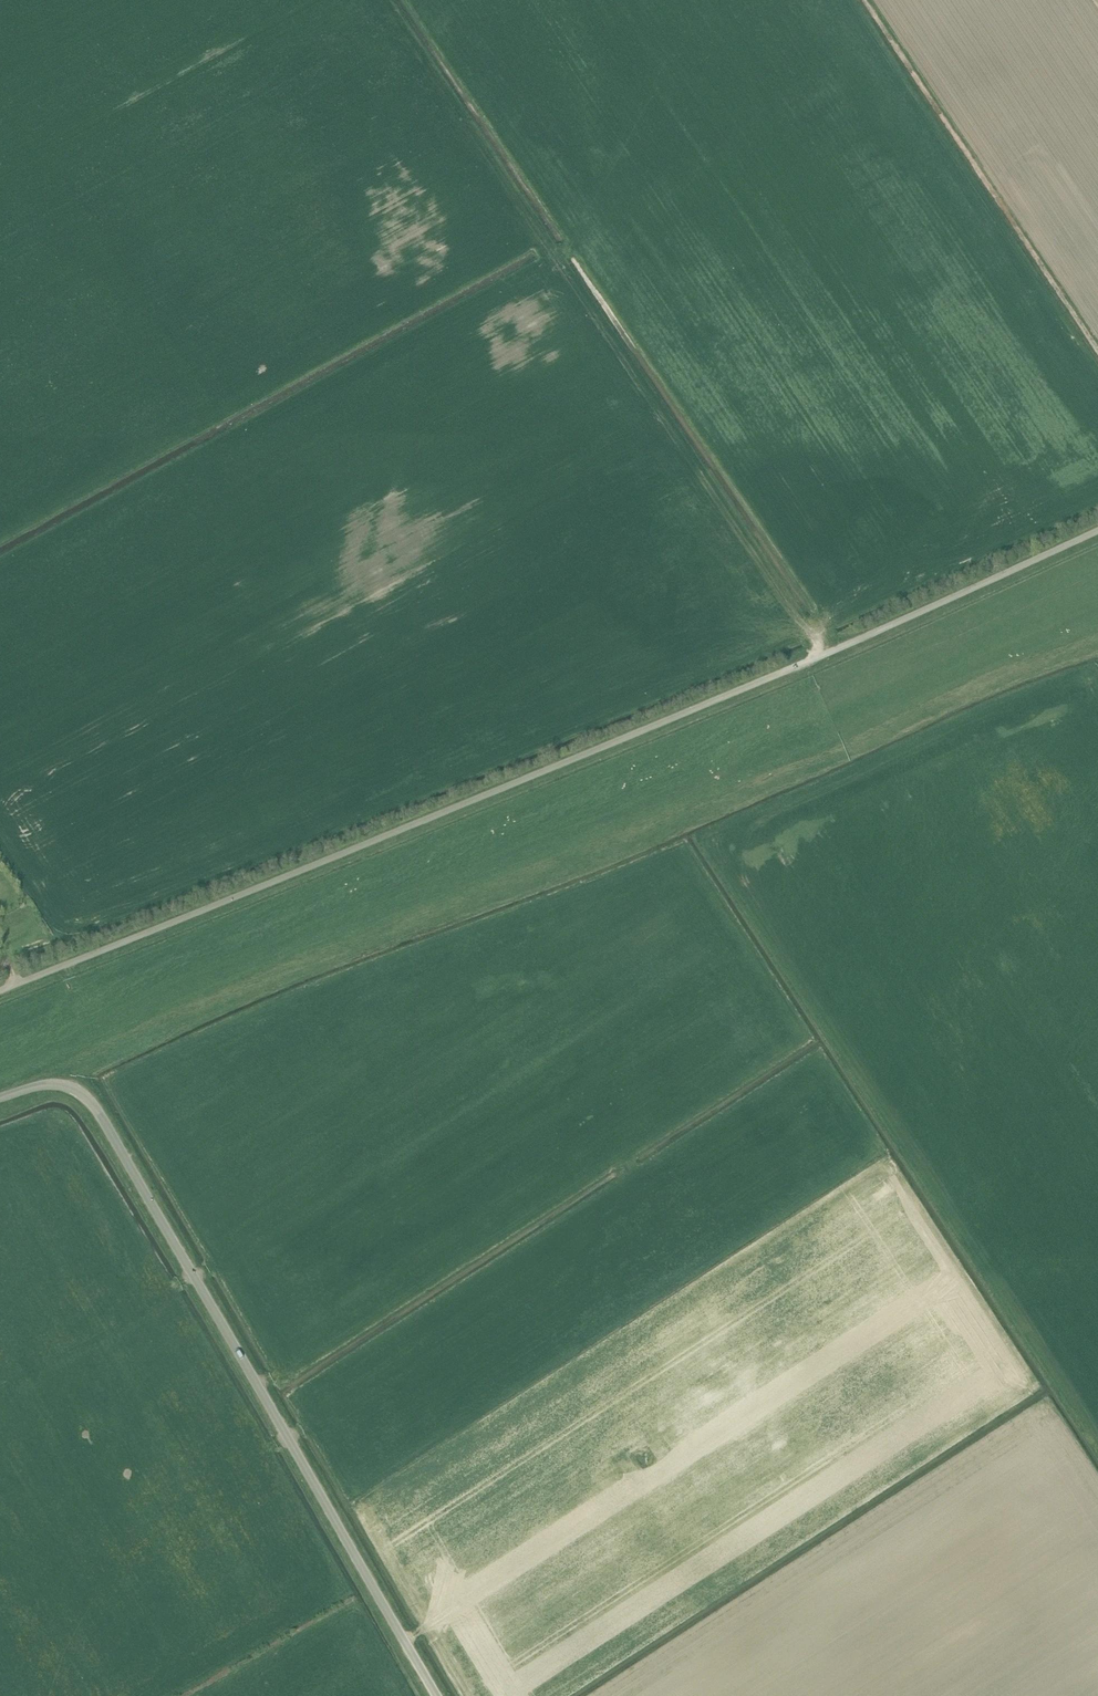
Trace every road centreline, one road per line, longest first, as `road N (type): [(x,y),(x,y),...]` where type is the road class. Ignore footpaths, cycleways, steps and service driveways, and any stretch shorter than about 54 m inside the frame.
road 1 (unclassified): [(0,997),(838,655),(1097,533)]
road 2 (unclassified): [(438,1695),(86,1122),(62,1105),(0,1114)]

